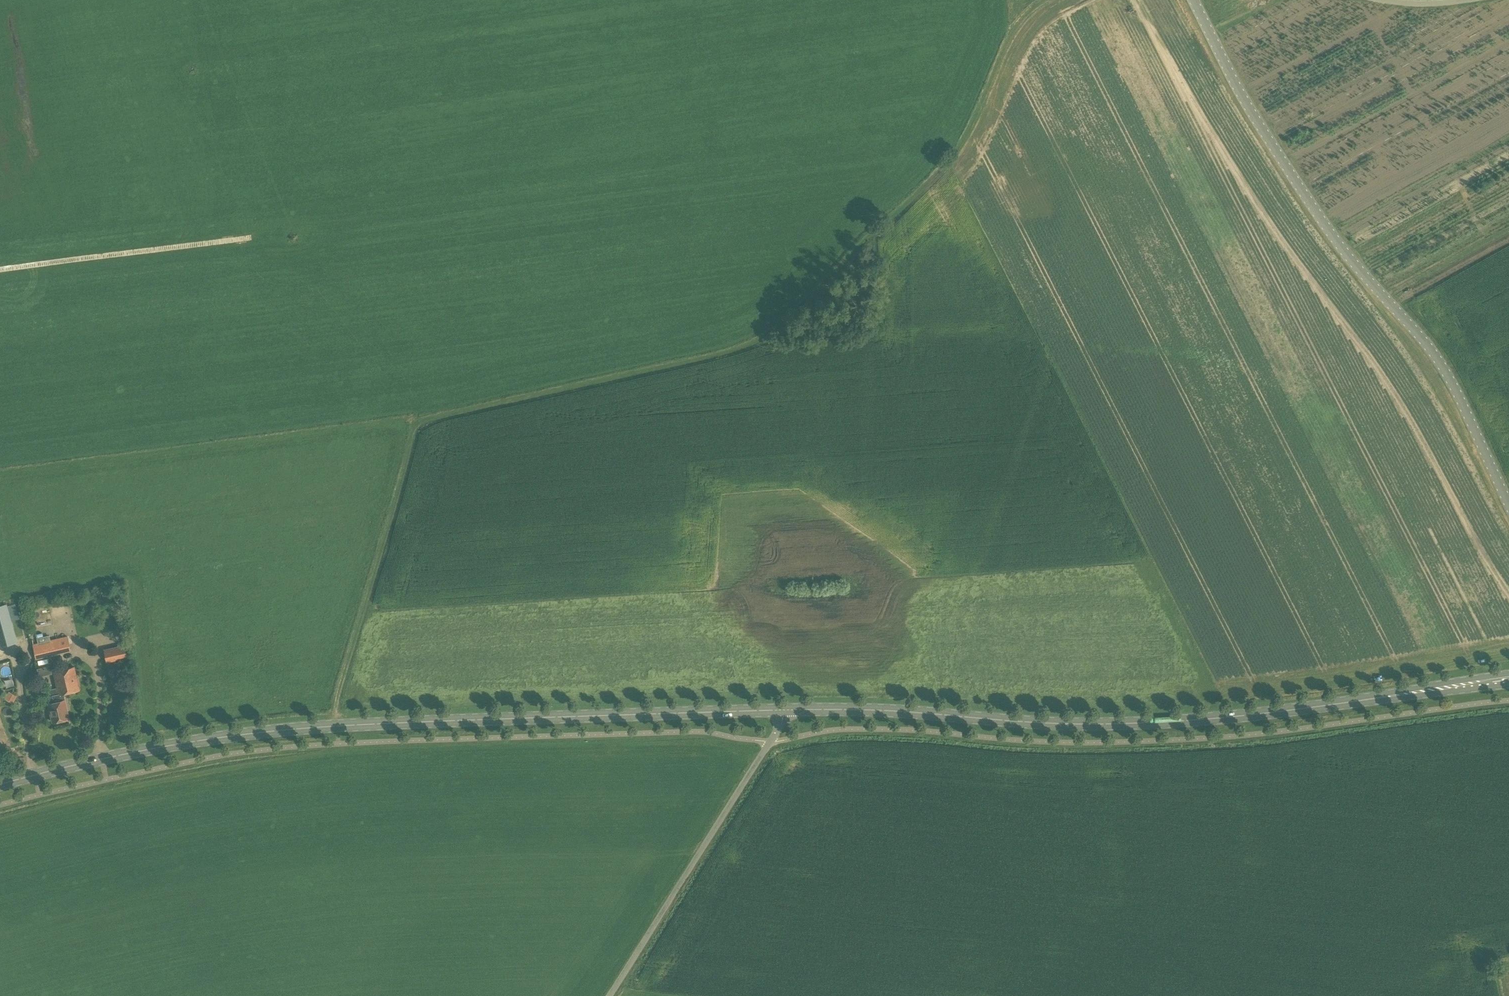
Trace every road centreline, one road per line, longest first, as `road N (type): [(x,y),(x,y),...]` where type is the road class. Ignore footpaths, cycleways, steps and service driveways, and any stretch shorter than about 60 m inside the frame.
road 1 (track): [(1040,0),(1010,34),(950,150),(771,330),(730,348),(421,420),(334,705),(335,727)]
road 2 (secondary): [(0,786),(188,744),(335,727),(786,712)]
road 3 (secondary): [(786,712),(1064,724),(1194,719),(1508,681)]
road 4 (unclassified): [(1508,503),(1446,368),(1350,257),(1245,99),(1194,0)]
road 5 (unclassified): [(611,995),(786,712)]

